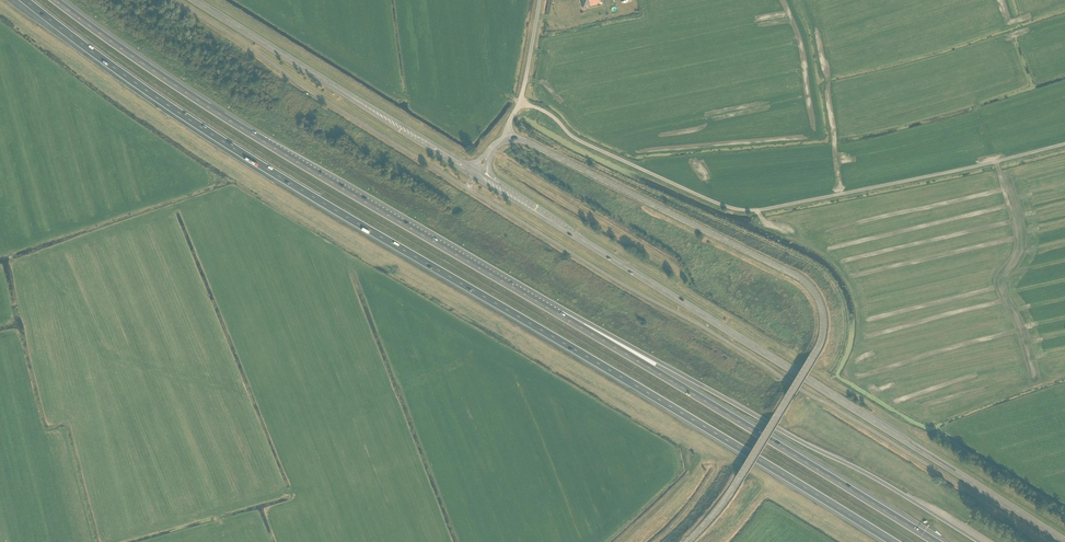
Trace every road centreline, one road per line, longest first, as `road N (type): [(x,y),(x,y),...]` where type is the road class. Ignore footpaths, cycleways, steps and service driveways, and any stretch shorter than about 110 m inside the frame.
road 1 (motorway): [(24,0),(200,127),(892,541)]
road 2 (tertiary): [(1064,541),(480,176)]
road 3 (tertiary): [(688,541),(728,497),(813,356),(823,333),(820,304),(793,274),(530,143),(508,140)]
road 4 (motorway): [(560,315),(265,143),(56,0)]
road 5 (motorway): [(935,541),(560,315)]
road 6 (motorway): [(905,496),(560,315)]
road 7 (tertiary): [(474,172),(194,0)]
road 8 (unclassified): [(508,140),(540,0)]

